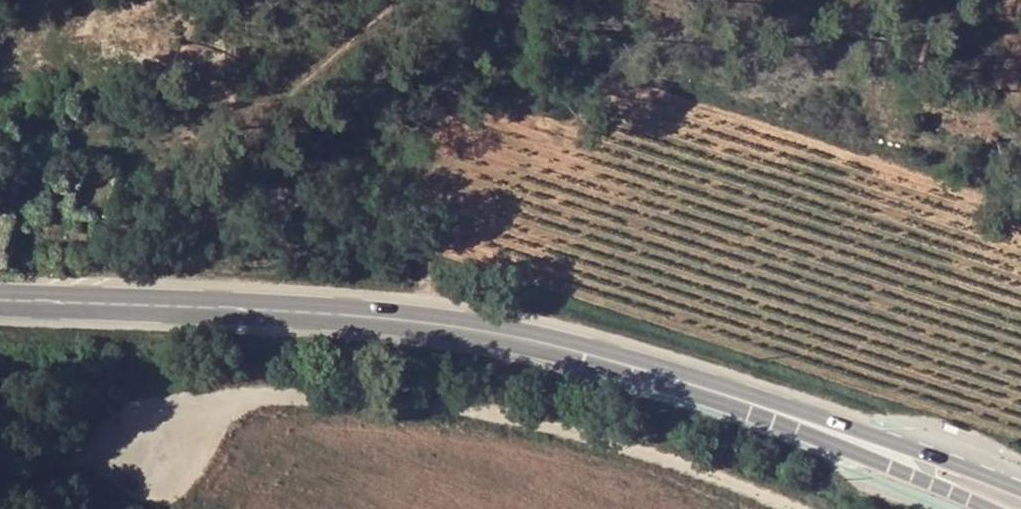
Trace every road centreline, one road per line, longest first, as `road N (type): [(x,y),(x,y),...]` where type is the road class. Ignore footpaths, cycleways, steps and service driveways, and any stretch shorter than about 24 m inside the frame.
road 1 (track): [(1020,208),(970,185),(644,95),(623,92),(586,123),(480,117),(437,142),(422,261),(428,323)]
road 2 (secondary): [(753,405),(585,353),(428,323),(0,299)]
road 3 (secondary): [(1020,491),(886,438),(753,405)]
road 4 (secondary): [(753,405),(997,508)]

